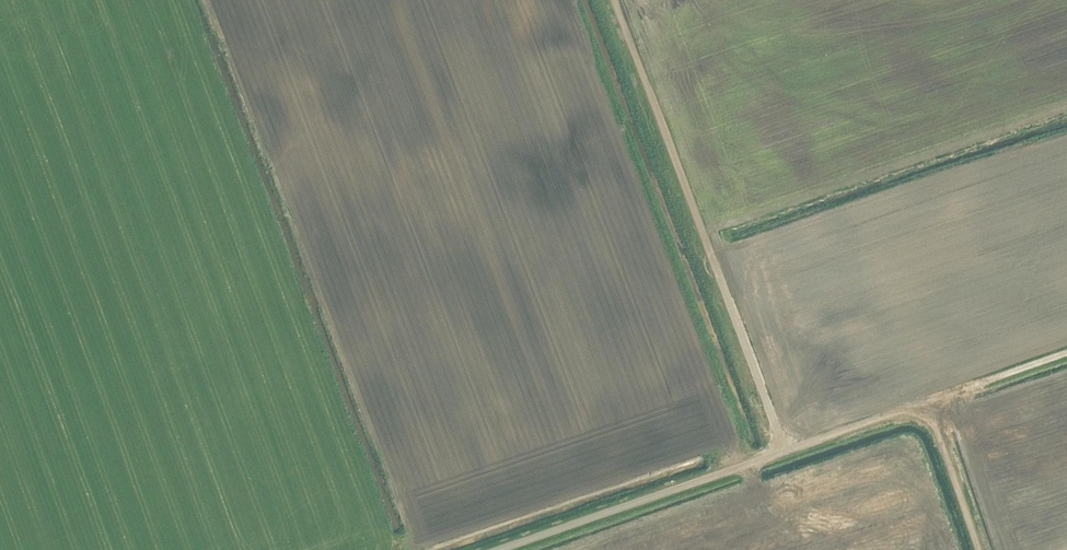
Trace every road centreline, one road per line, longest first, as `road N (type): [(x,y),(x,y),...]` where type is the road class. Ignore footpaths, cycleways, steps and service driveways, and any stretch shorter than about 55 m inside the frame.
road 1 (unclassified): [(495,549),(1066,351)]
road 2 (track): [(599,0),(768,456)]

